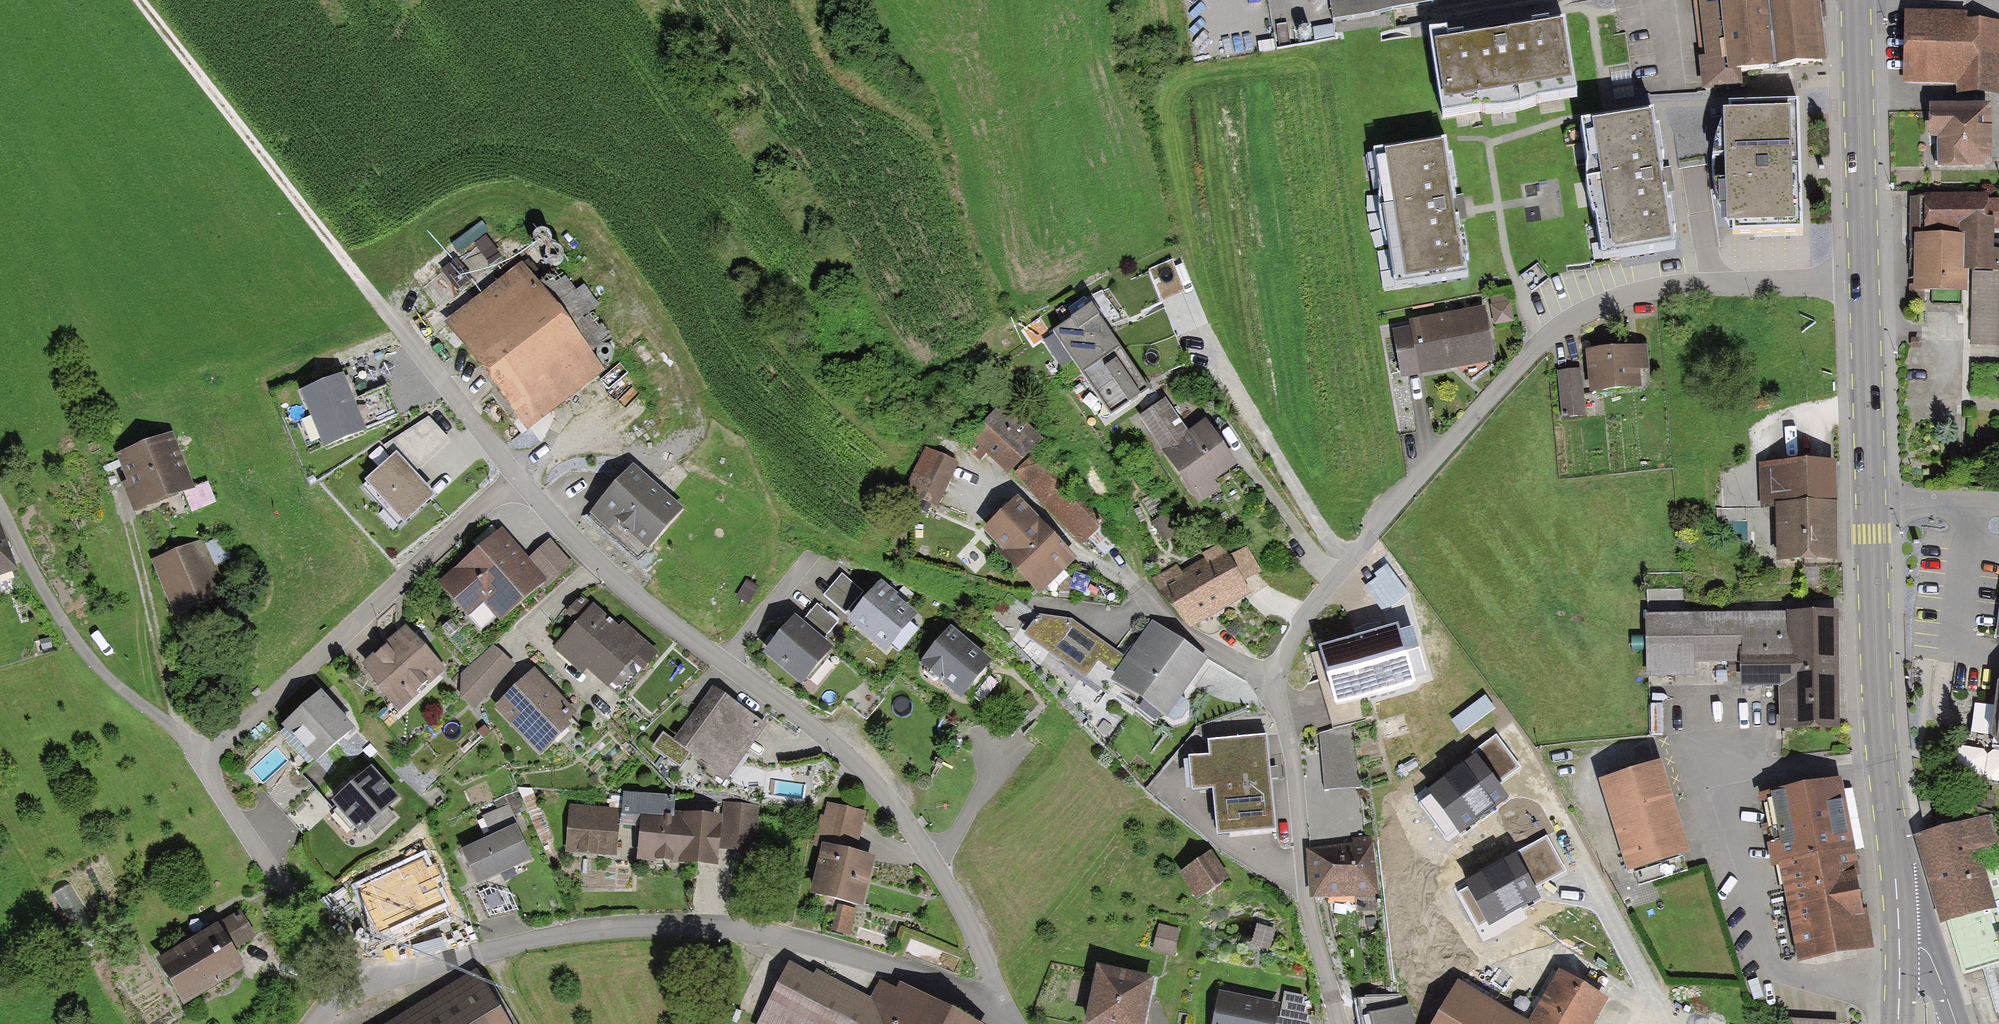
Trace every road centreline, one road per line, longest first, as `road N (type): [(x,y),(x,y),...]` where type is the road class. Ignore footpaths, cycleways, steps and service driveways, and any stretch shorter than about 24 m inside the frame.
road 1 (residential): [(1865,279),(1630,293),(1589,308),(1539,345),(1397,497),(1308,615),(1272,674),(1294,762),(1307,909),(1336,1023)]
road 2 (residential): [(988,1010),(994,983),(967,918),(930,857),(852,759),(622,584),(519,478)]
road 3 (residential): [(988,1010),(918,975),(817,943),(716,927),(603,927),(492,946),(349,993)]
road 4 (primary): [(1871,505),(1877,707),(1900,936)]
road 5 (residential): [(519,478),(198,760)]
road 6 (track): [(135,0),(377,309)]
road 7 (residential): [(198,760),(80,650),(41,597),(0,514)]
road 8 (primary): [(1856,0),(1865,279)]
road 9 (residential): [(349,993),(198,760)]
road 10 (primary): [(1865,279),(1871,505)]
road 11 (residential): [(519,478),(377,309)]
road 12 (residential): [(1871,505),(1998,504)]

